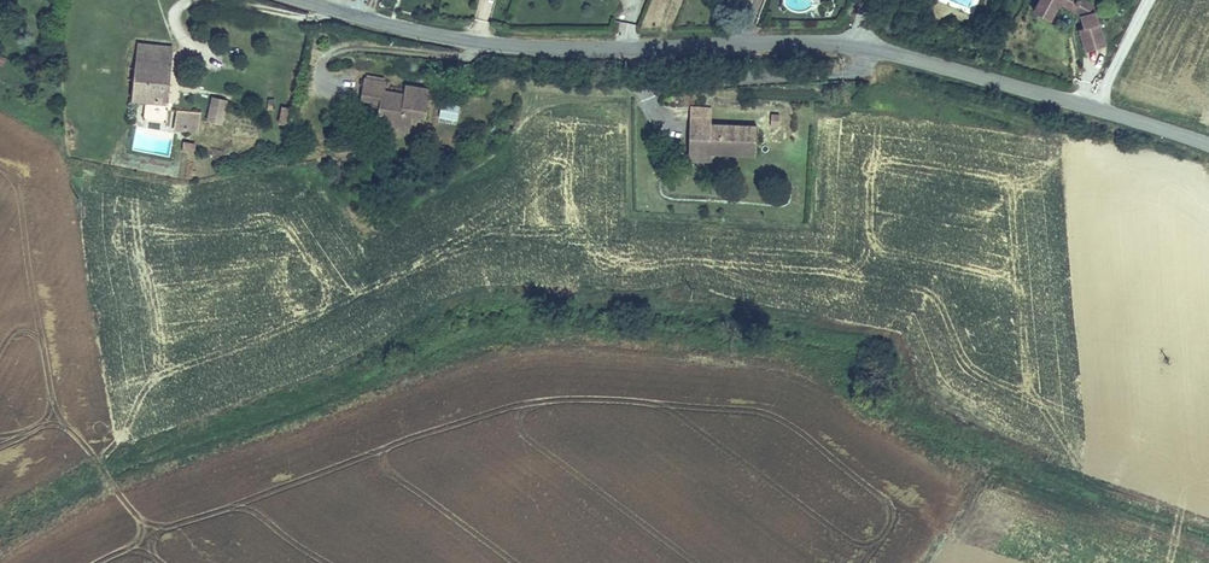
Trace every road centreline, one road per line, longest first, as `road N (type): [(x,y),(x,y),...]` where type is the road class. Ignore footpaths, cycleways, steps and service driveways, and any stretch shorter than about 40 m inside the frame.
road 1 (residential): [(291,0),(497,43),(861,45),(1208,144)]

